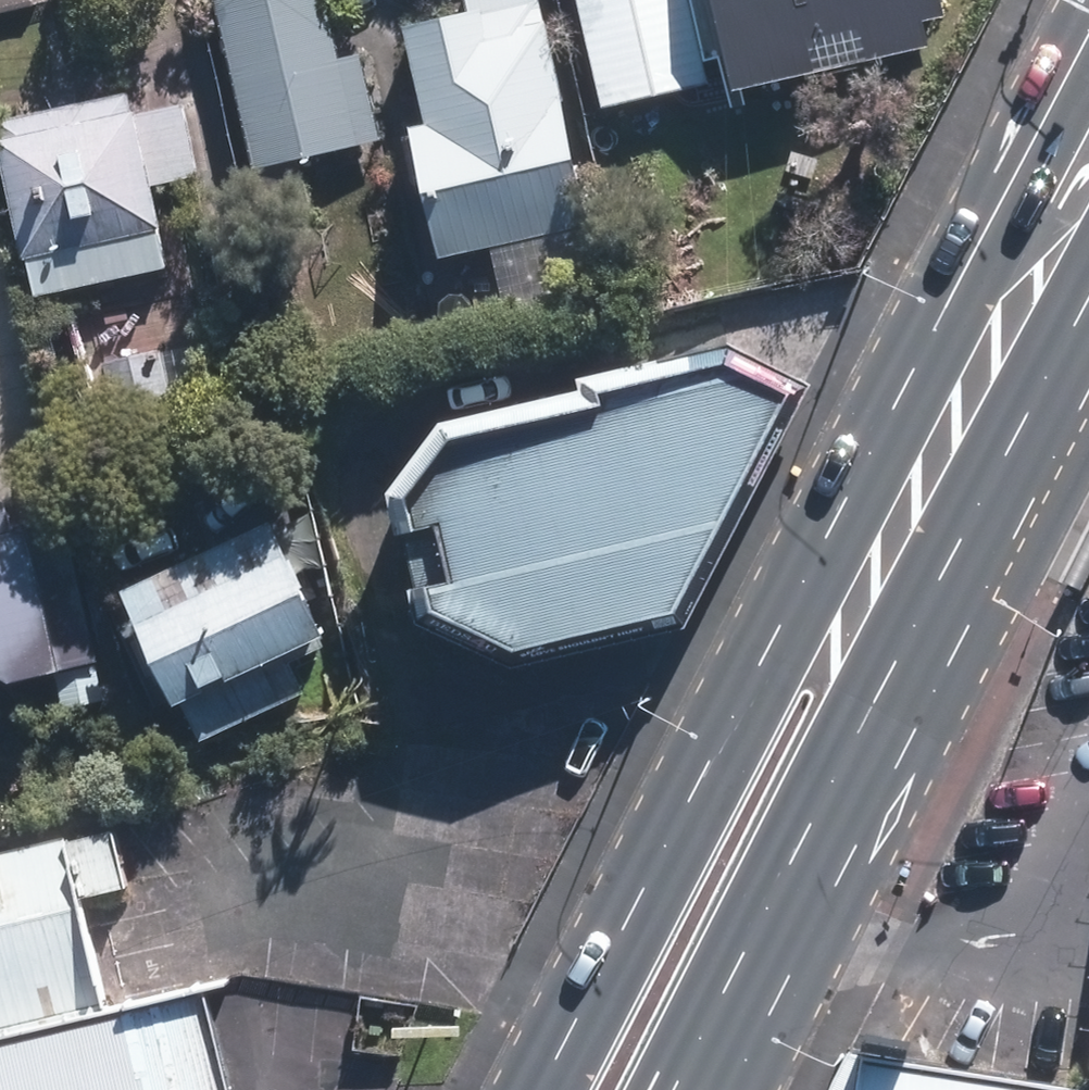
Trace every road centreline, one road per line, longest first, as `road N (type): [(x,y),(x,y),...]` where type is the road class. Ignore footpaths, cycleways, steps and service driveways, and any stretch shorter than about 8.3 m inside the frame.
road 1 (primary): [(541,1089),(827,538),(1037,279)]
road 2 (primary): [(1037,279),(951,590),(689,1082)]

